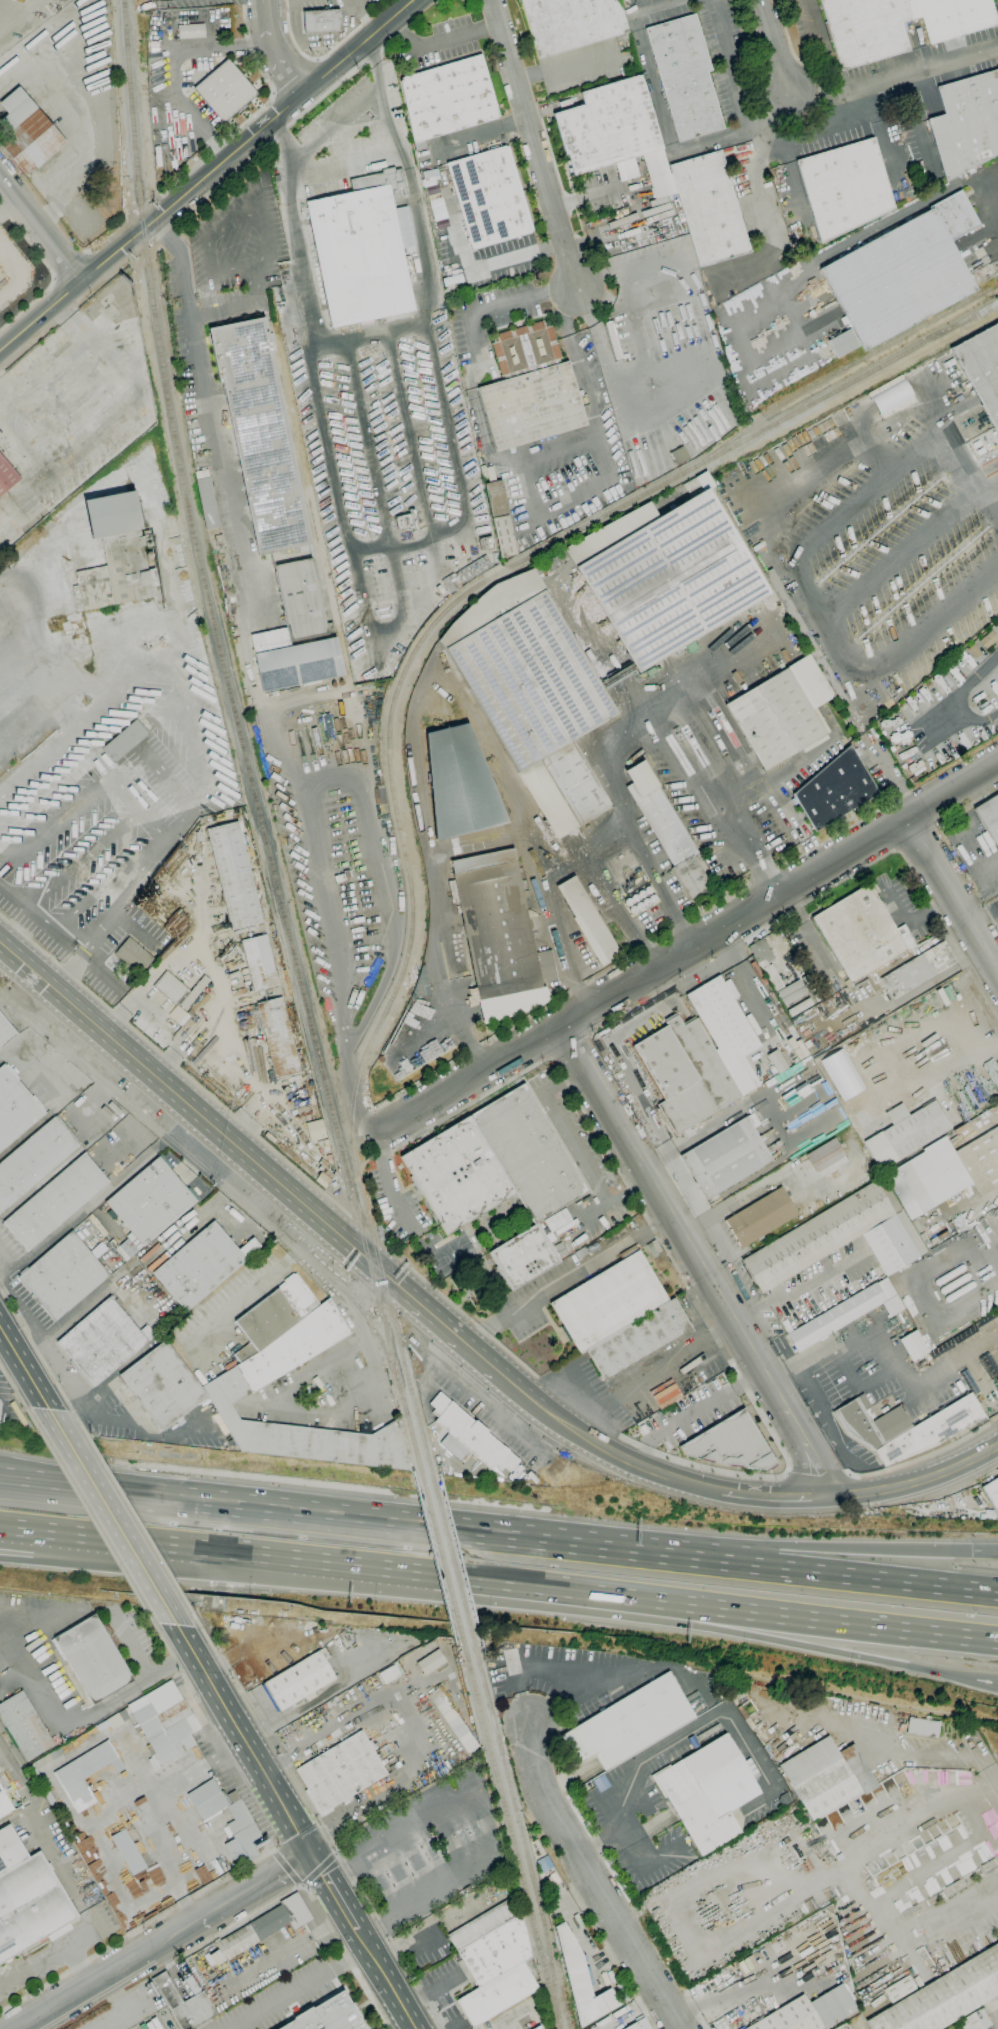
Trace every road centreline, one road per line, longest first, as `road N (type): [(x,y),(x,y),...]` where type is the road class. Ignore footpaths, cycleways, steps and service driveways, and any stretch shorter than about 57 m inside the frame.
road 1 (motorway): [(730,1564),(0,1483)]
road 2 (residential): [(378,1129),(997,764)]
road 3 (residential): [(830,1497),(561,1022)]
road 4 (primary): [(412,1298),(0,943)]
road 5 (secondary): [(0,352),(412,0)]
road 6 (motorway): [(0,1529),(435,1577)]
road 7 (motorway): [(633,1598),(997,1640)]
road 8 (residential): [(530,1724),(542,1795),(682,2028)]
road 9 (motorway): [(690,1624),(997,1685)]
road 10 (residential): [(494,0),(579,285)]
road 11 (motorway): [(997,1593),(730,1564)]
road 12 (secondary): [(313,1854),(176,1625)]
road 13 (secondary): [(176,1625),(48,1409)]
road 14 (motorway): [(974,1554),(777,1544),(730,1564)]
road 15 (tertiary): [(20,2028),(192,1926)]
road 16 (motorway): [(435,1577),(633,1598)]
road 17 (primary): [(564,1425),(412,1298)]
road 18 (residential): [(908,817),(997,968)]
road 19 (primary): [(723,1491),(635,1464),(564,1425)]
road 20 (residential): [(82,282),(0,176)]
road 21 (tertiary): [(200,1921),(313,1854)]

